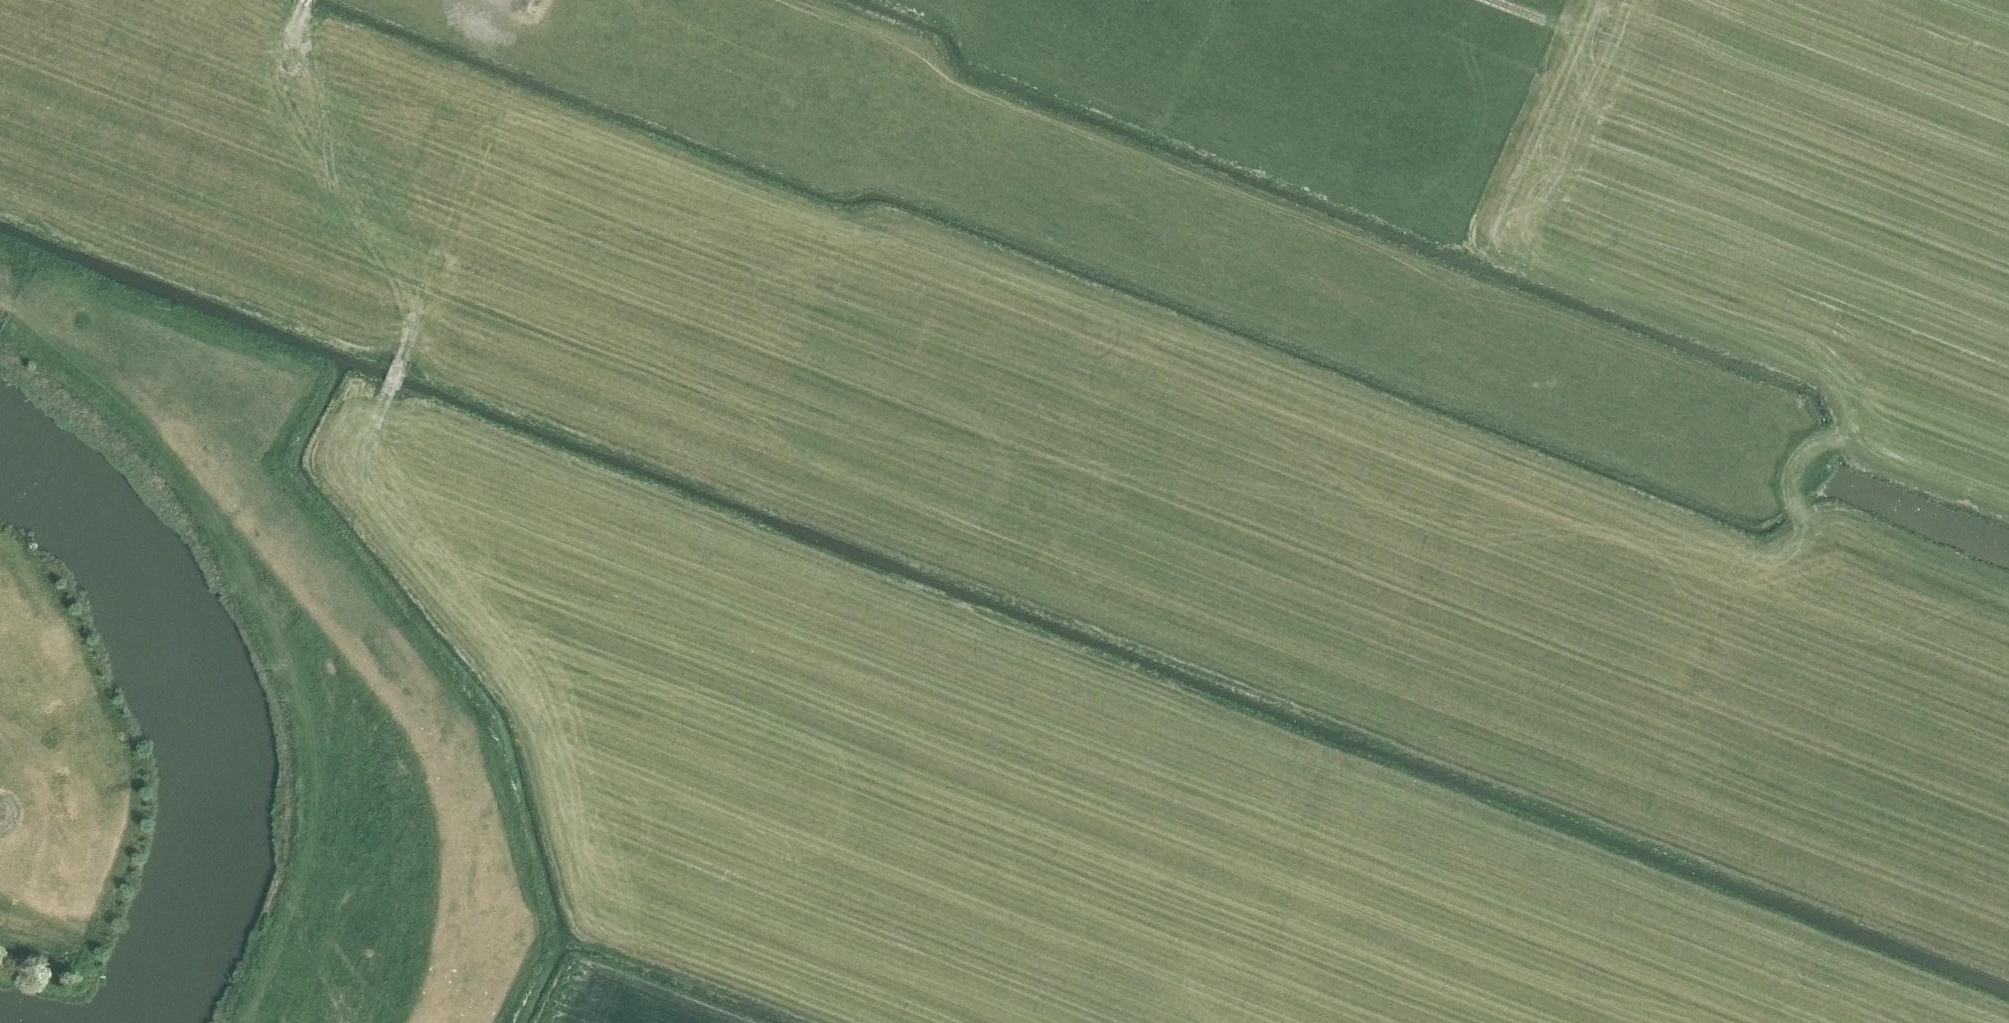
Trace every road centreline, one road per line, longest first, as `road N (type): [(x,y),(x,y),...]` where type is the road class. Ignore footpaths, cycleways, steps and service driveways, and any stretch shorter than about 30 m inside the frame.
road 1 (track): [(380,422),(432,252),(333,77),(298,48),(307,0)]
road 2 (track): [(1493,0),(1636,54),(1673,57),(1718,0)]

